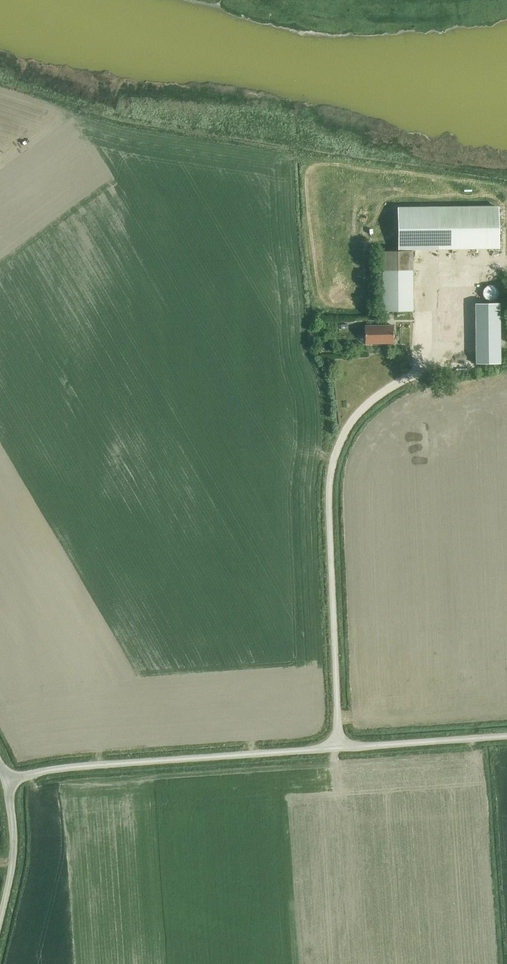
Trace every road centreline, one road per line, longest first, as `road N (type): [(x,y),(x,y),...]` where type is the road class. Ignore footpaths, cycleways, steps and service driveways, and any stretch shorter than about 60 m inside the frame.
road 1 (unclassified): [(7,778),(71,766),(506,734)]
road 2 (unclassified): [(0,917),(12,869),(7,778)]

